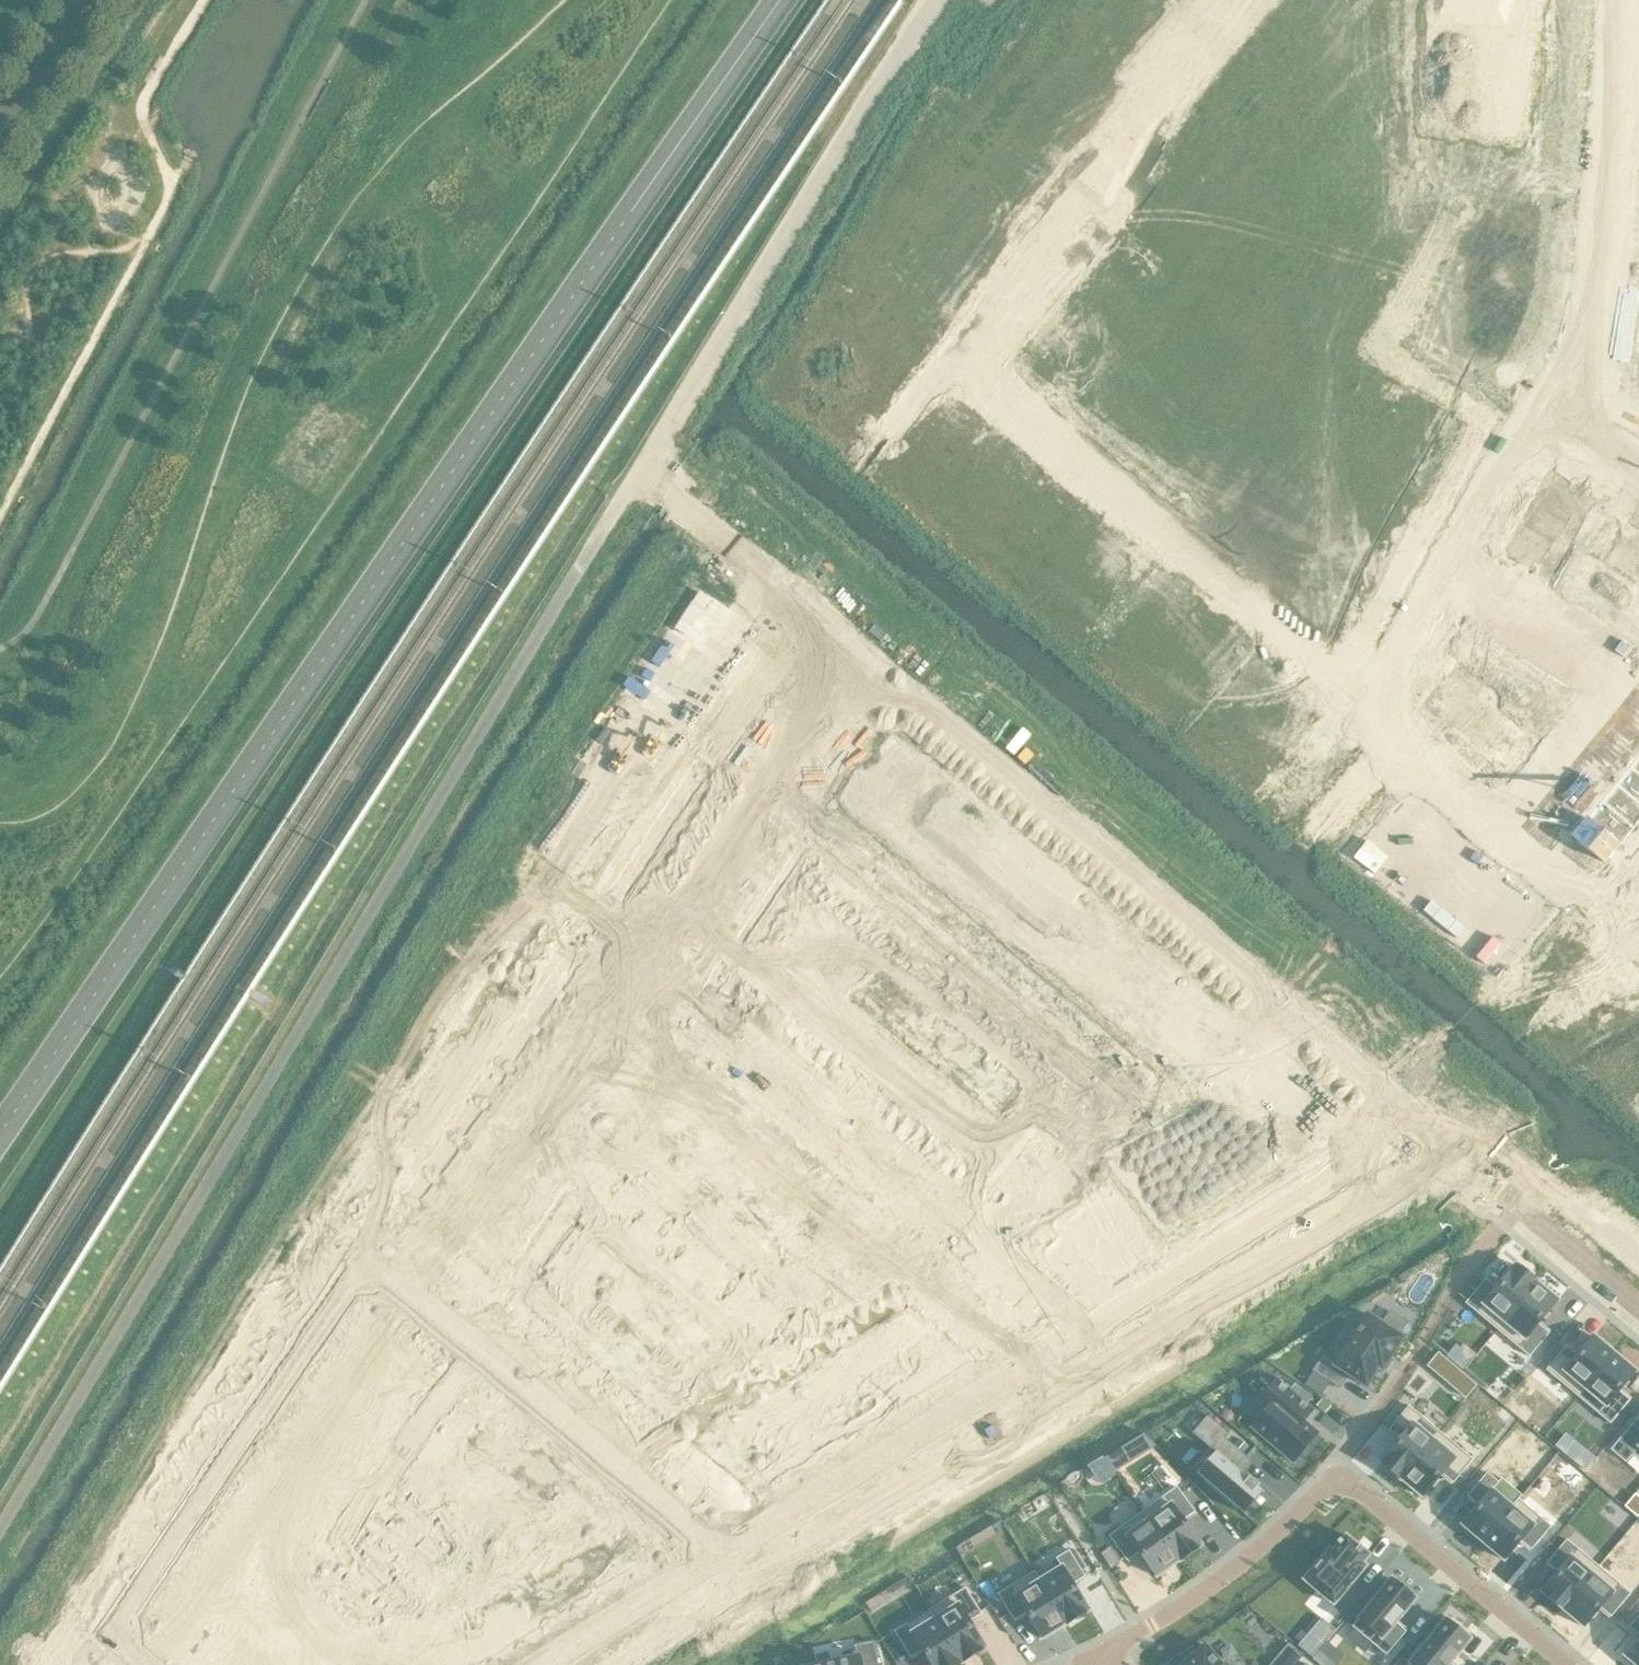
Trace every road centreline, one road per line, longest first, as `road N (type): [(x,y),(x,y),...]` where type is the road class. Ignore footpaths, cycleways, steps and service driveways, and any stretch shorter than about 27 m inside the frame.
road 1 (track): [(743,266),(479,682),(0,1468)]
road 2 (residential): [(1067,1342),(935,1240),(582,936)]
road 3 (residential): [(945,366),(1396,731)]
road 4 (residential): [(804,602),(1220,964)]
road 5 (residential): [(370,1250),(113,1637)]
road 6 (residential): [(716,1556),(471,1330),(370,1250)]
road 7 (residential): [(1223,0),(1080,156),(945,366)]
road 8 (residential): [(1067,1342),(716,1556)]
road 9 (residential): [(1403,1125),(1381,1152),(1067,1342)]
road 10 (residential): [(804,602),(582,936)]
road 11 (residential): [(582,936),(370,1250)]
road 12 (residential): [(1517,1204),(1444,1293),(1333,1482)]
road 13 (residential): [(1396,731),(1582,891),(1638,898)]
road 14 (residential): [(1568,1664),(1361,1493),(1333,1482)]
road 15 (residential): [(1333,1482),(1237,1567),(1098,1664)]
road 16 (residential): [(1220,964),(1396,731)]
road 17 (residential): [(945,366),(878,464),(804,602)]
road 18 (residential): [(1220,964),(1389,1088),(1403,1125)]
road 19 (track): [(644,460),(684,504),(804,602)]
road 20 (residential): [(716,1556),(536,1664)]
road 21 (residential): [(1517,1204),(1638,1306)]
road 22 (residential): [(1517,1204),(1439,1133),(1403,1125)]

